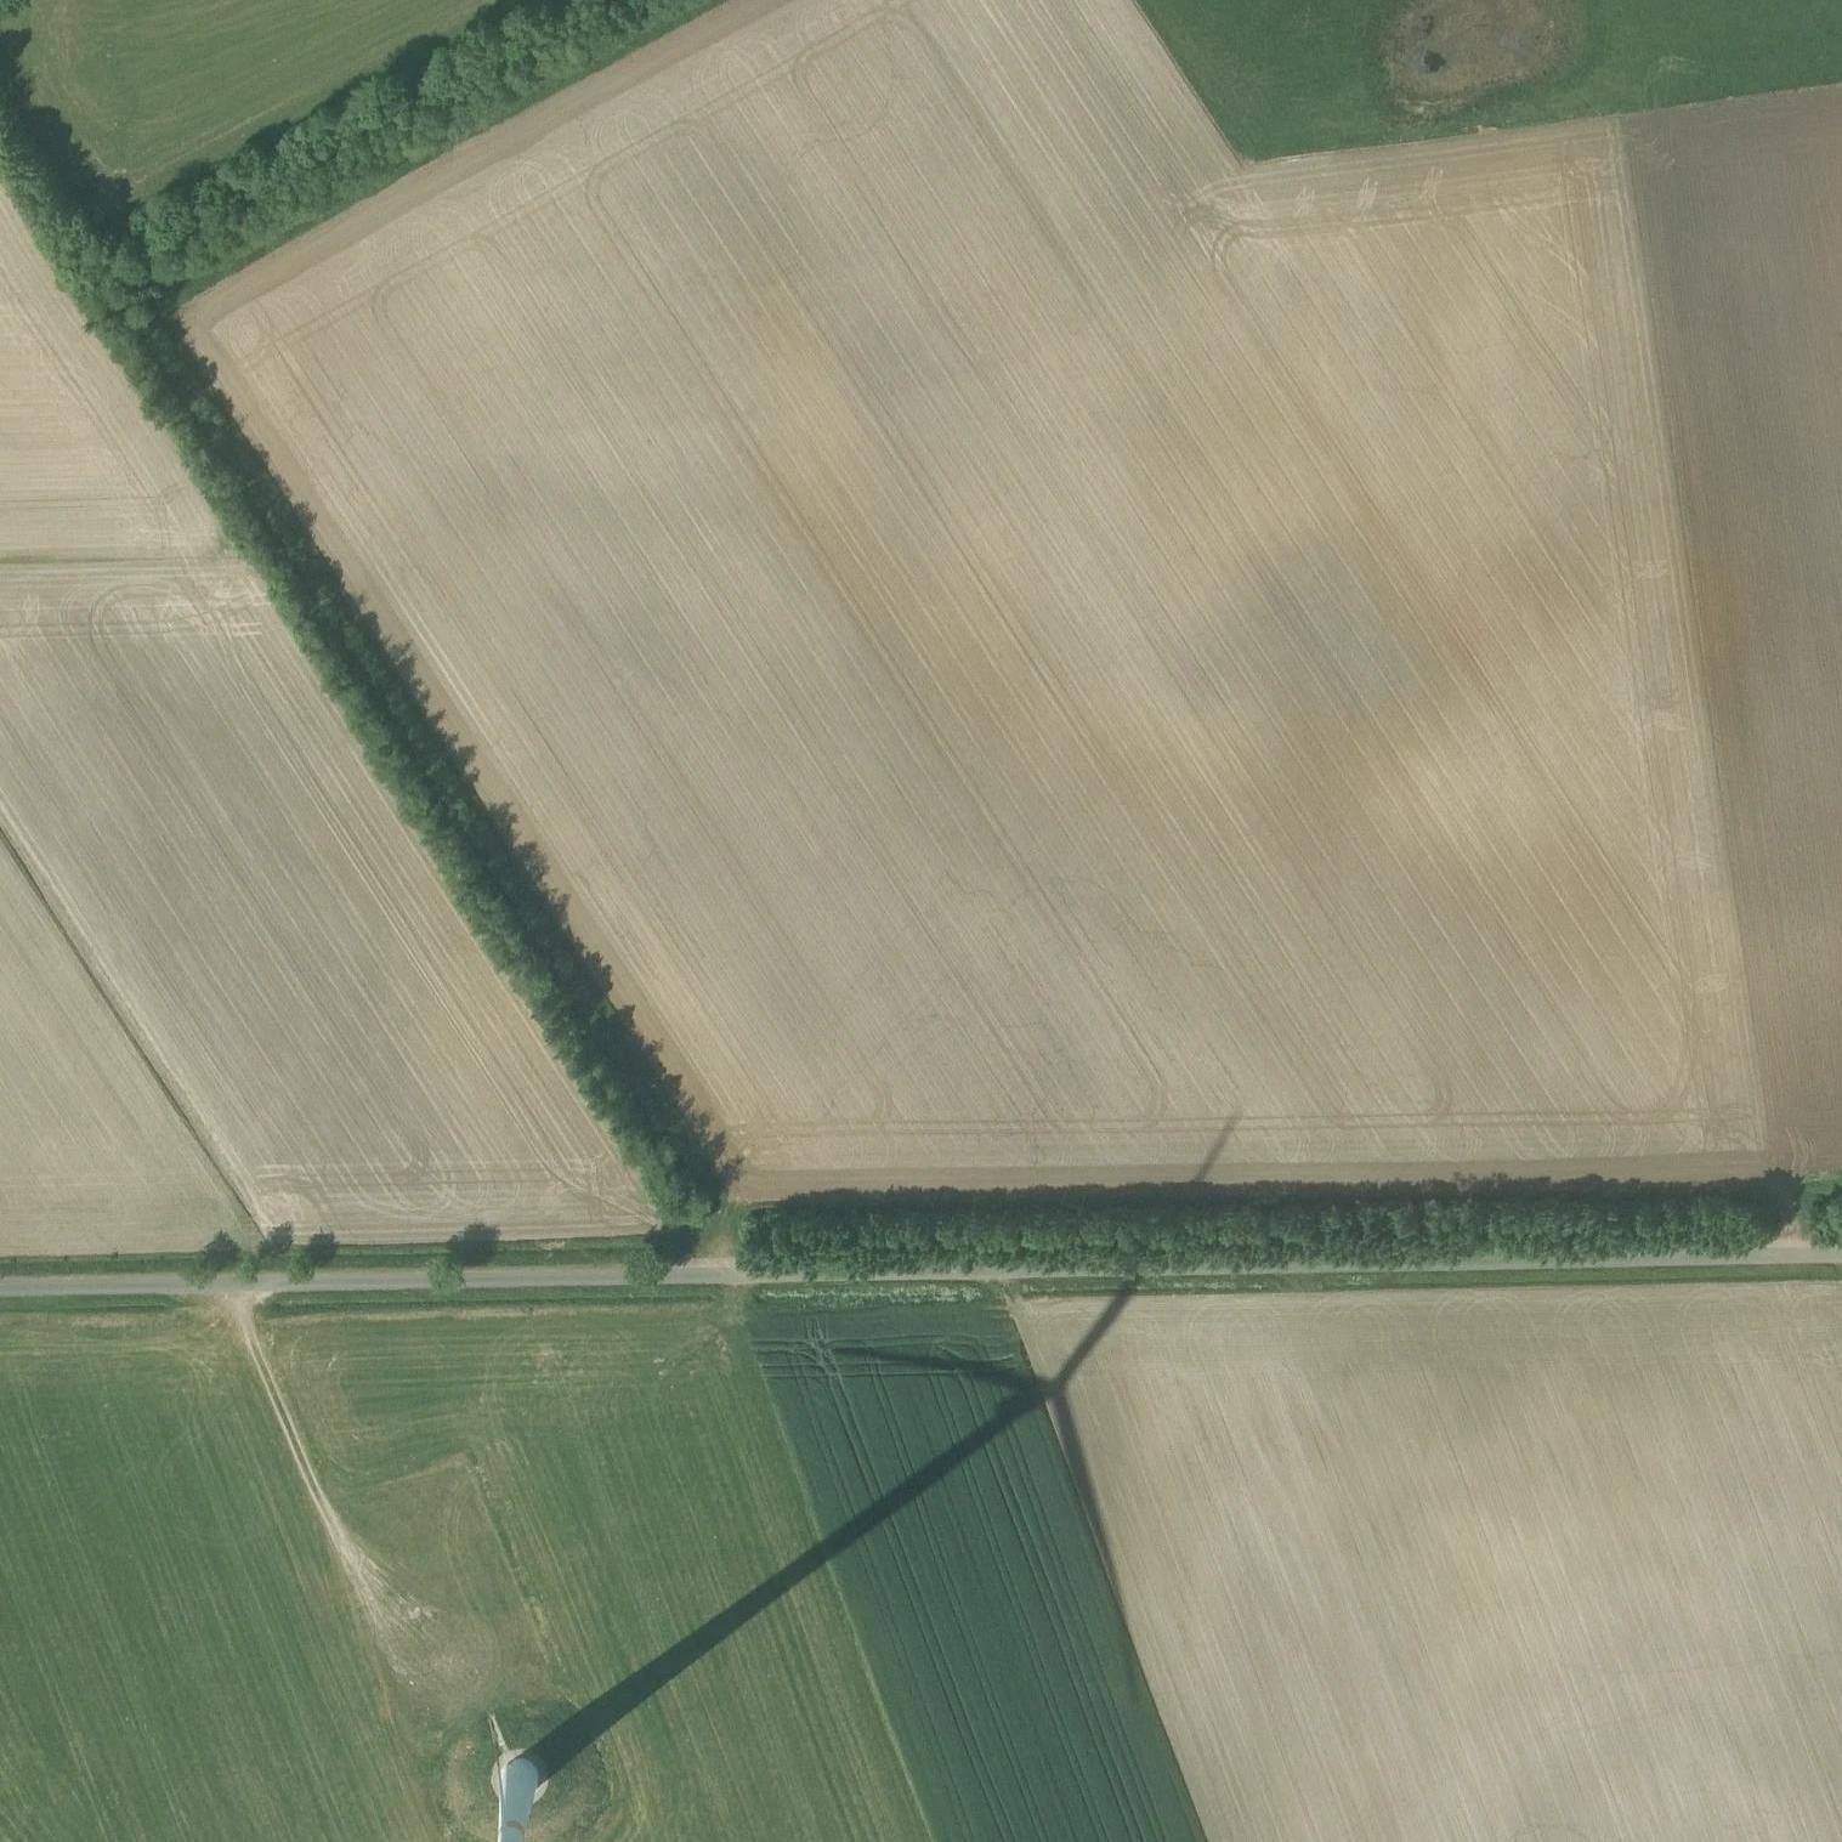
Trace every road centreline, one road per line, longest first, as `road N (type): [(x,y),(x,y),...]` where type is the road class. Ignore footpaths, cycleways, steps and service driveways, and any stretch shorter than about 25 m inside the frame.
road 1 (unclassified): [(0,1292),(1841,1256)]
road 2 (track): [(230,1289),(367,1599)]

